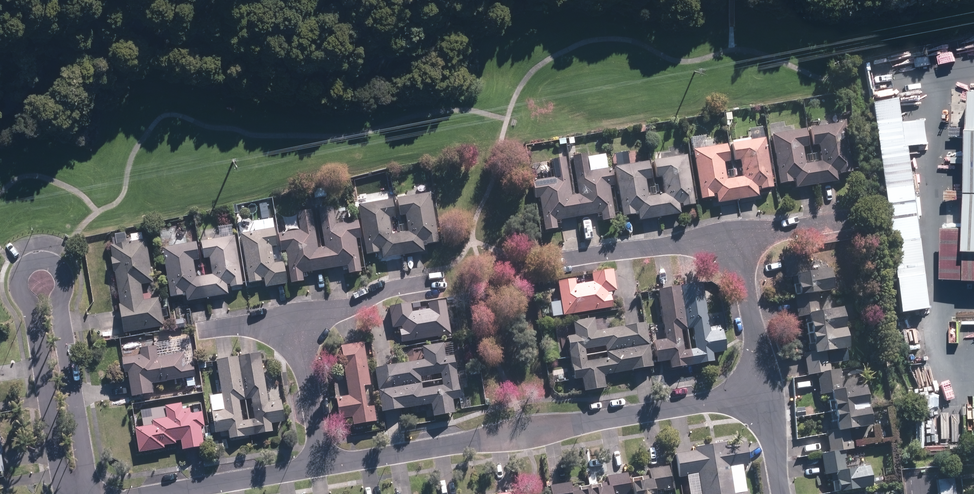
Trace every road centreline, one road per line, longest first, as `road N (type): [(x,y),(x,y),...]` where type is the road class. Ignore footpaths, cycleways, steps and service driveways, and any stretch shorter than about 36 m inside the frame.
road 1 (residential): [(62,493),(31,312),(17,278),(39,257),(57,261),(65,277),(57,308),(92,493)]
road 2 (residential): [(322,466),(765,392)]
road 3 (residential): [(546,262),(735,234)]
road 4 (residential): [(153,493),(322,466)]
road 5 (residential): [(765,392),(735,234)]
road 6 (residential): [(299,323),(387,289),(439,280)]
road 7 (residential): [(299,323),(322,466)]
road 8 (residential): [(735,234),(858,216)]

